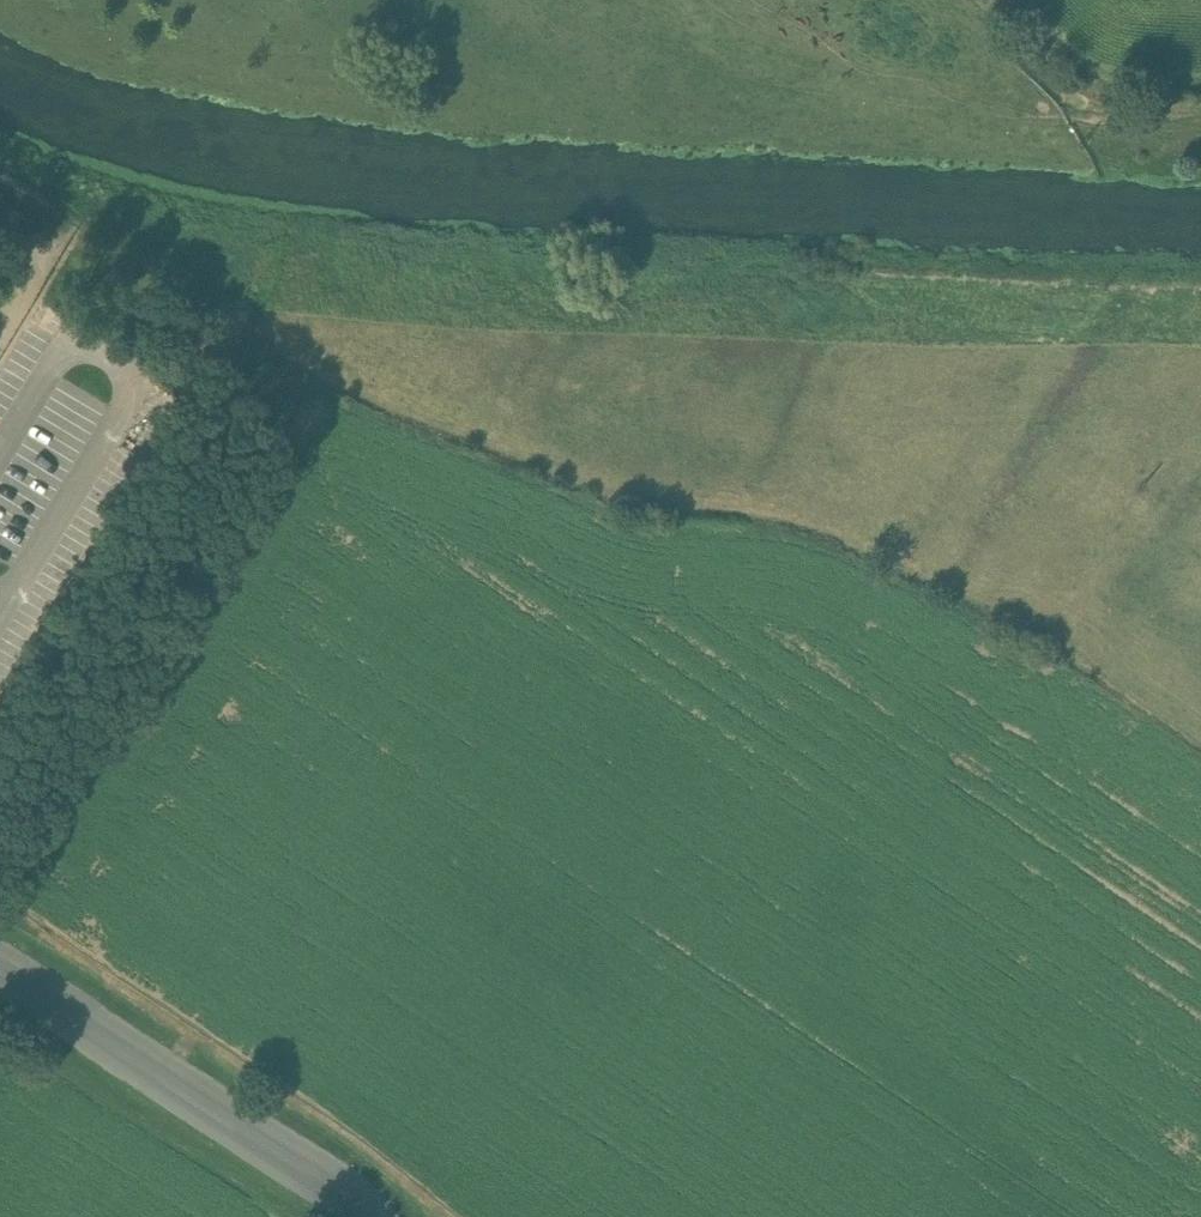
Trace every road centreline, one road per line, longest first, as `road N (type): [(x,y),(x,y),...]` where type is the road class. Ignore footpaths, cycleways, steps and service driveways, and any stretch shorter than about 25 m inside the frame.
road 1 (unclassified): [(371,1216),(0,968)]

